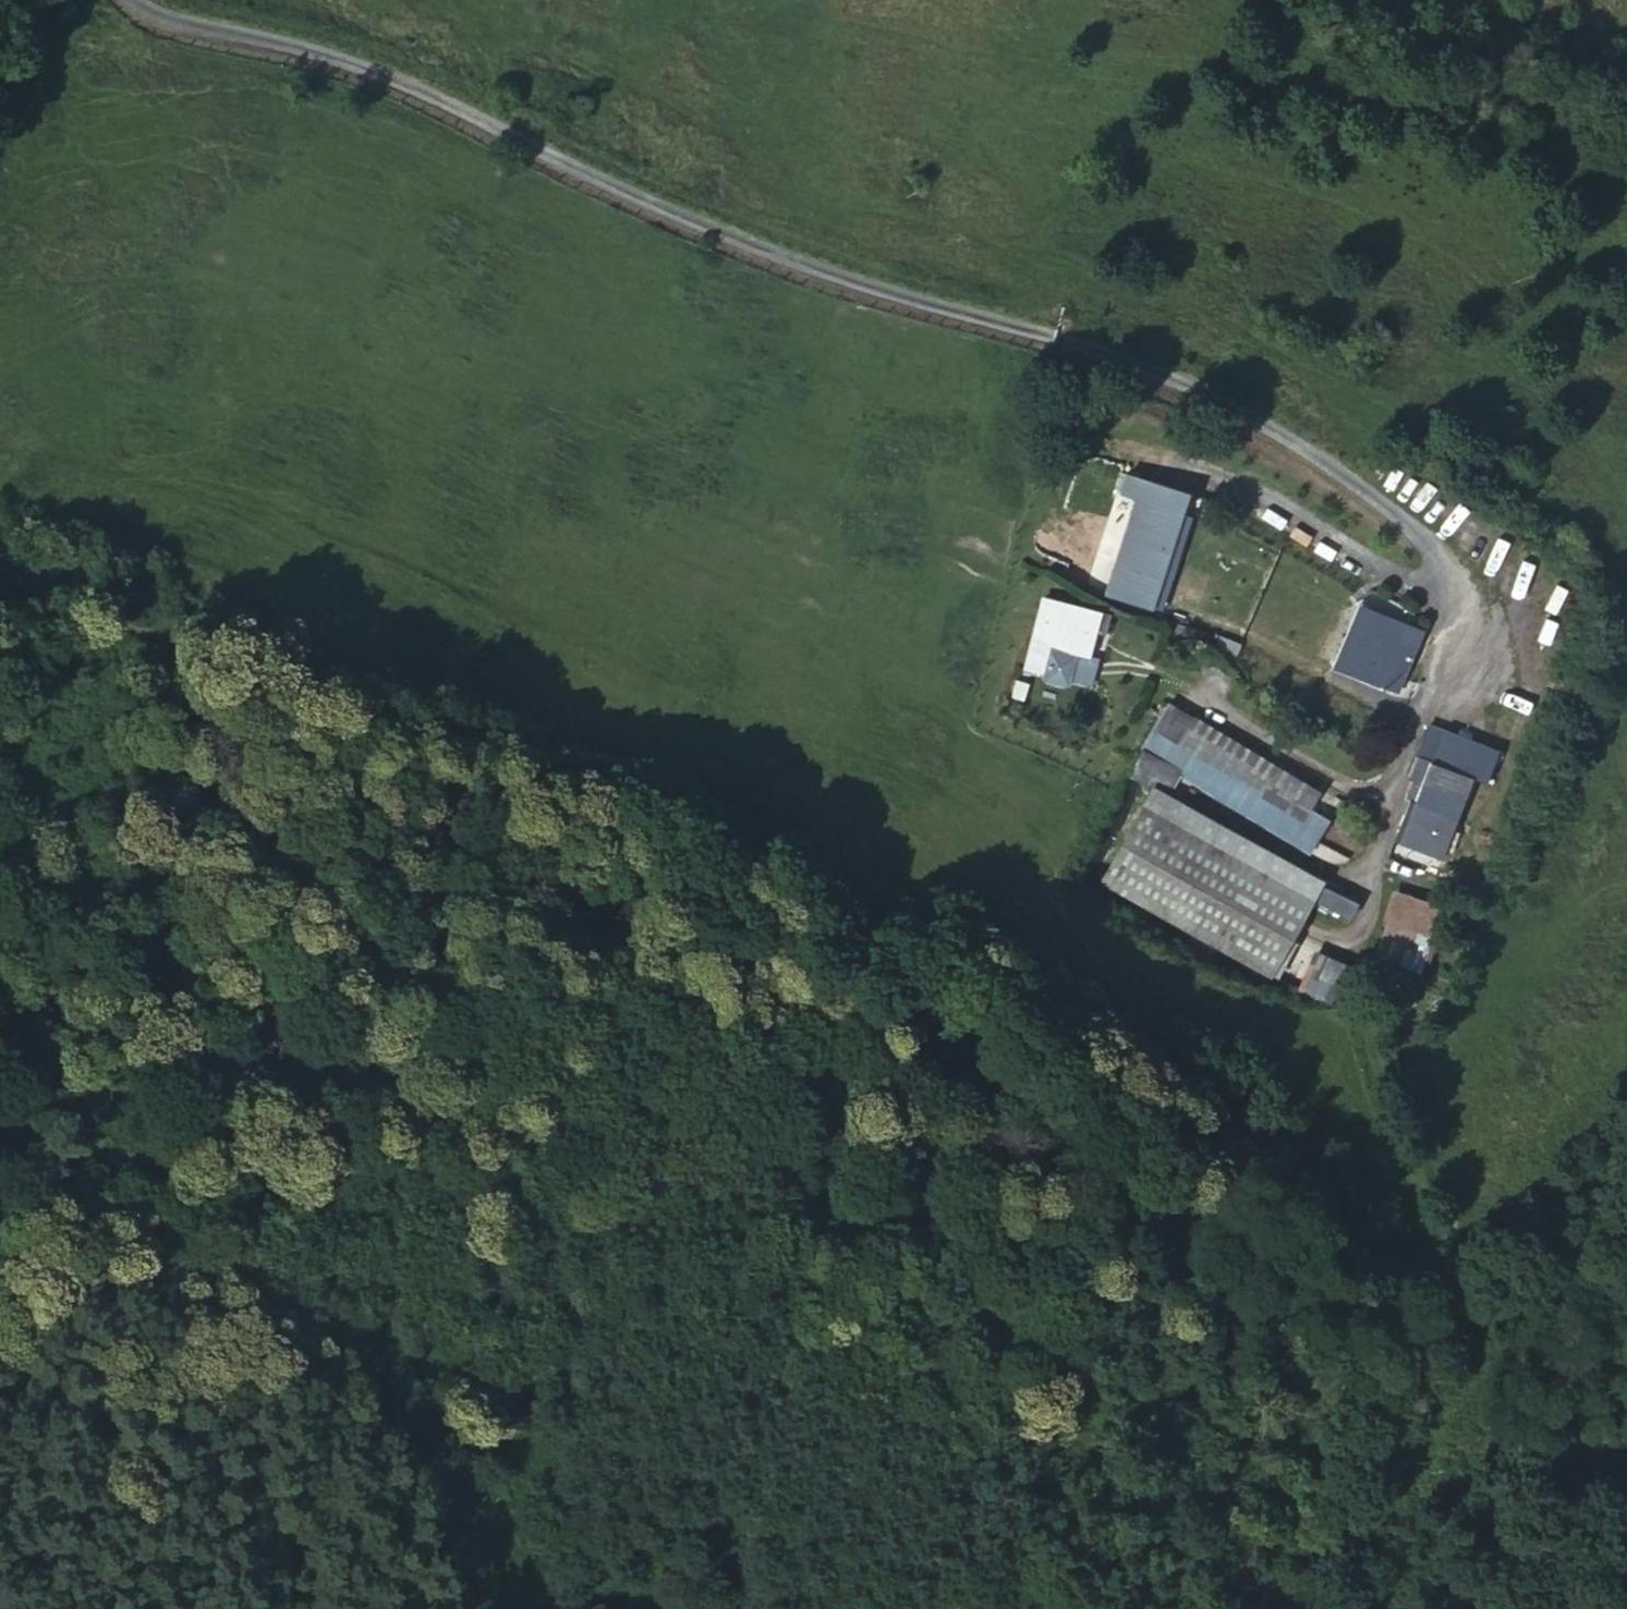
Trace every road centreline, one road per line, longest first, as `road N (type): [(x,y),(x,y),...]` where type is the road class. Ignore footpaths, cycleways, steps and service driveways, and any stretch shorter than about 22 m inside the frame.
road 1 (track): [(1435,564),(1417,535),(1301,445),(1178,387),(711,232),(381,77),(293,43),(133,0)]

